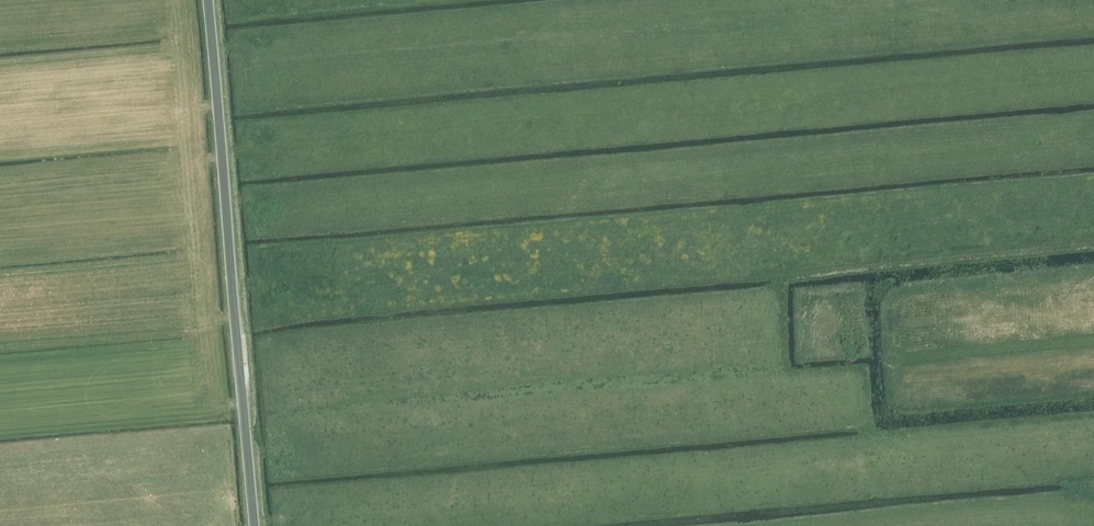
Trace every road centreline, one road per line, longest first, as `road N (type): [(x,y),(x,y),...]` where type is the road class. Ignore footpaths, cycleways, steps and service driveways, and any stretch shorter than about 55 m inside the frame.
road 1 (unclassified): [(253,525),(204,0)]

